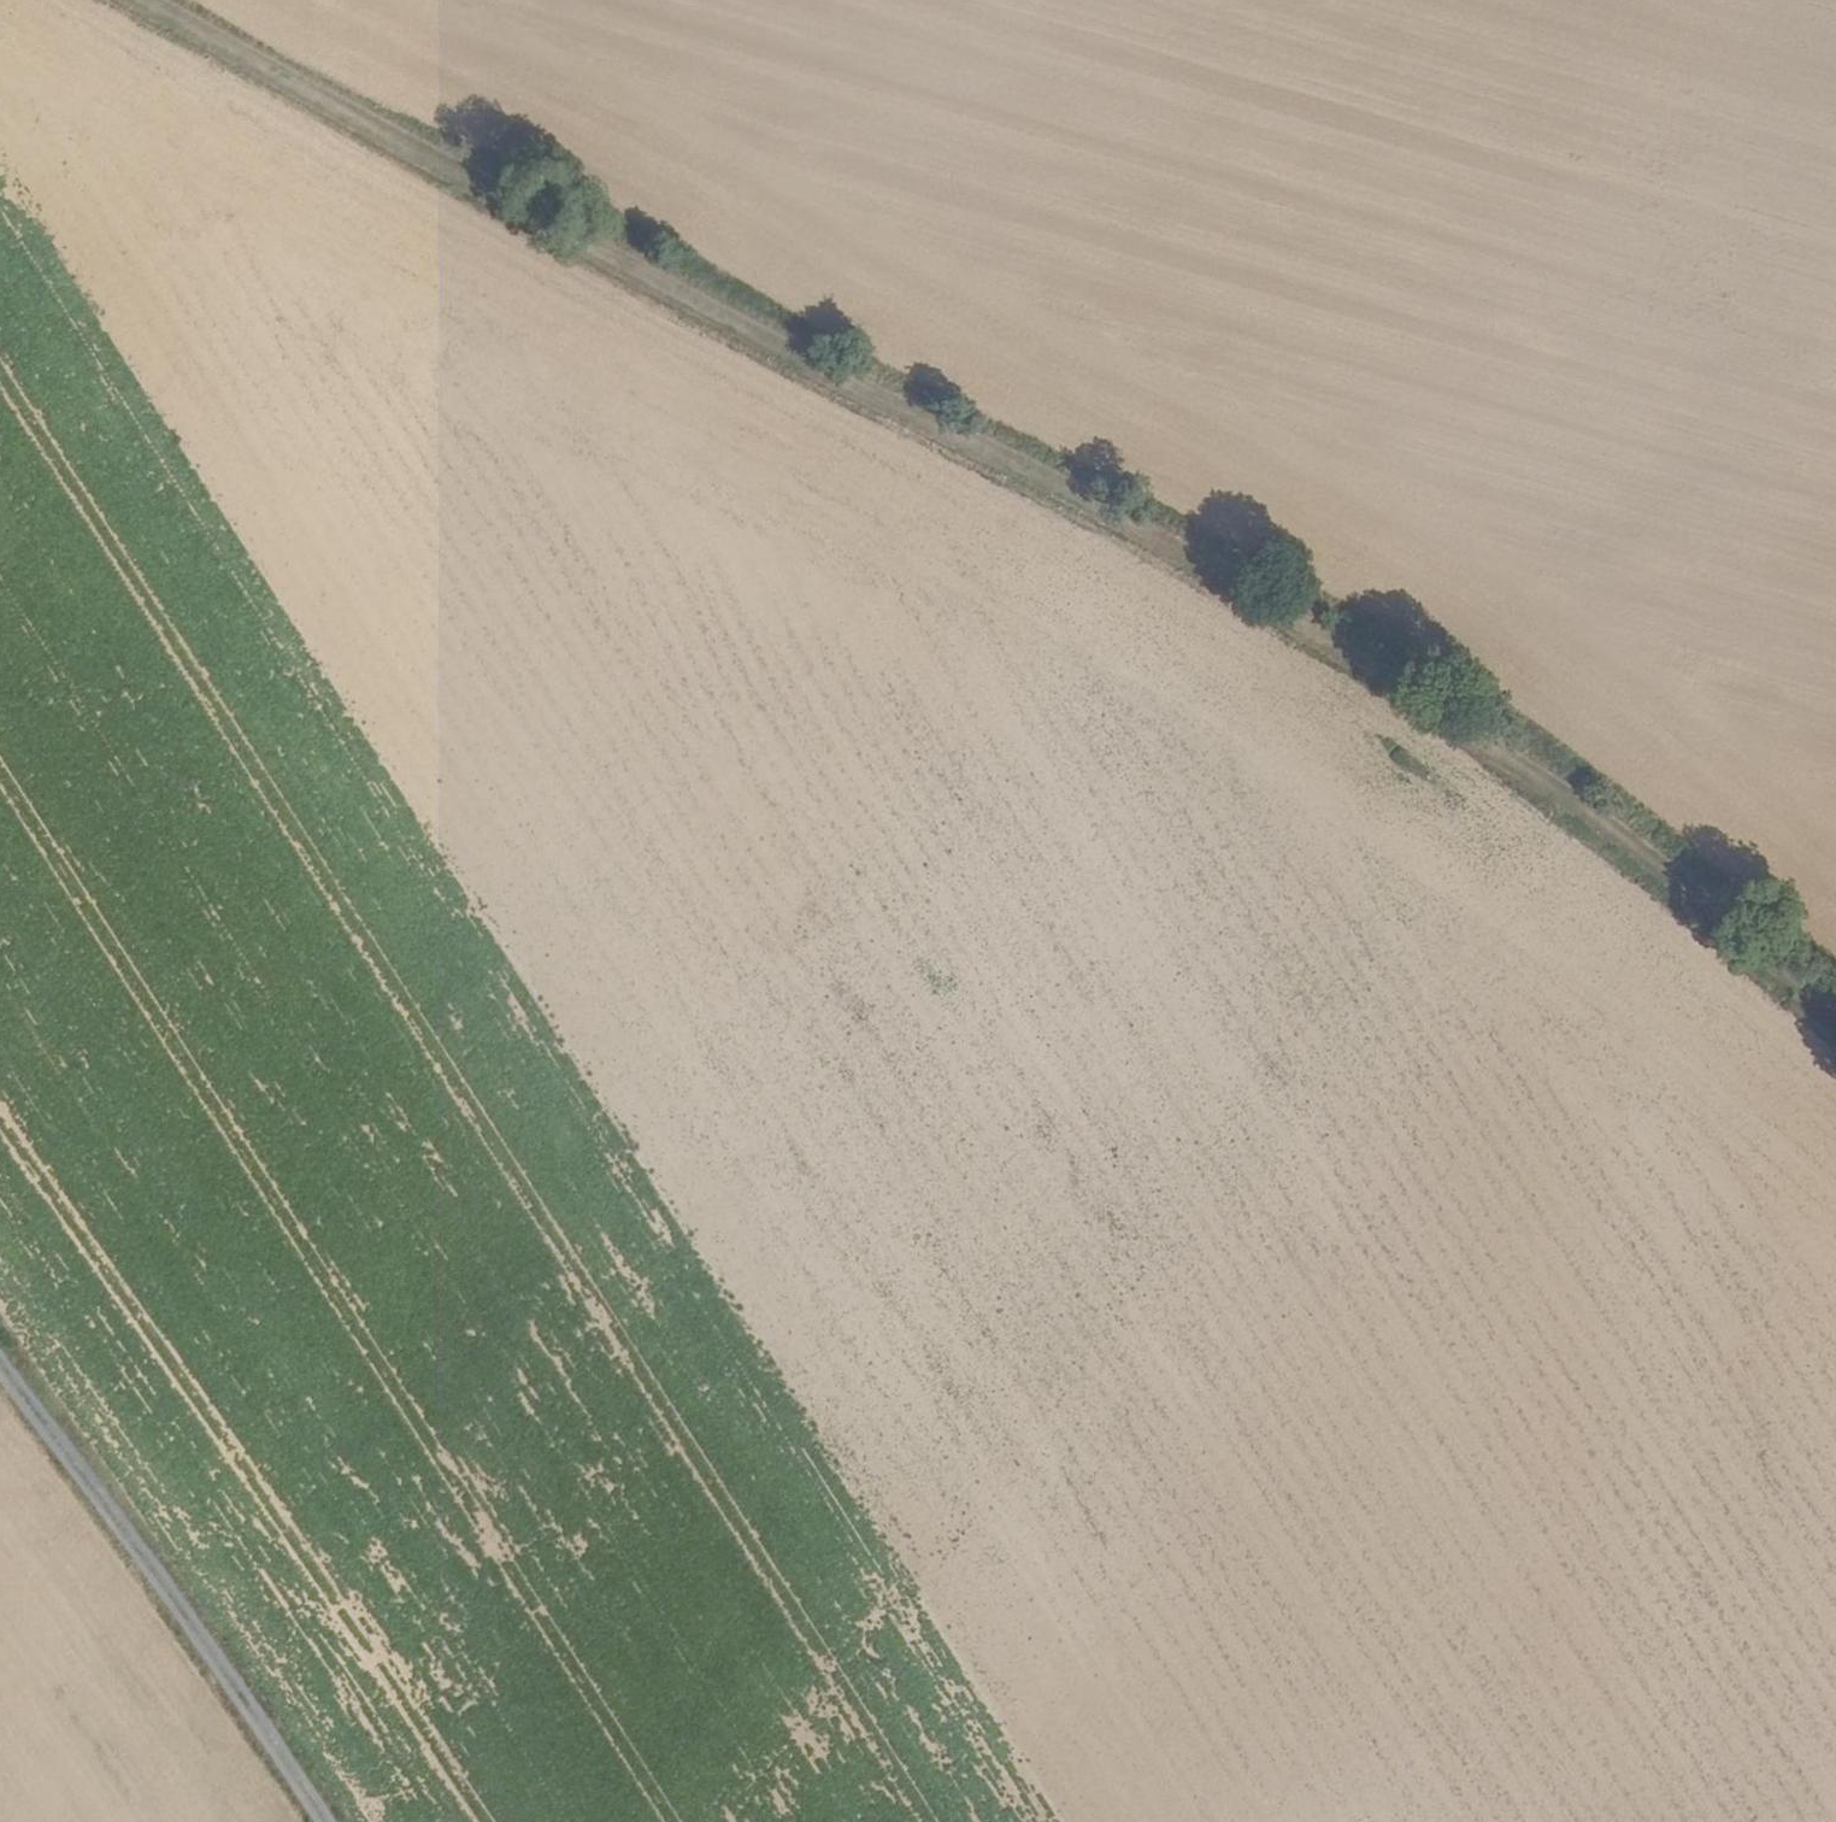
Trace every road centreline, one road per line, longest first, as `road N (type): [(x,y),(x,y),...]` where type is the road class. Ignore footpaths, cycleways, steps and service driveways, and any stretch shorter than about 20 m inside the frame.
road 1 (track): [(132,0),(1479,737),(1835,1014)]
road 2 (track): [(277,1821),(0,1409)]

